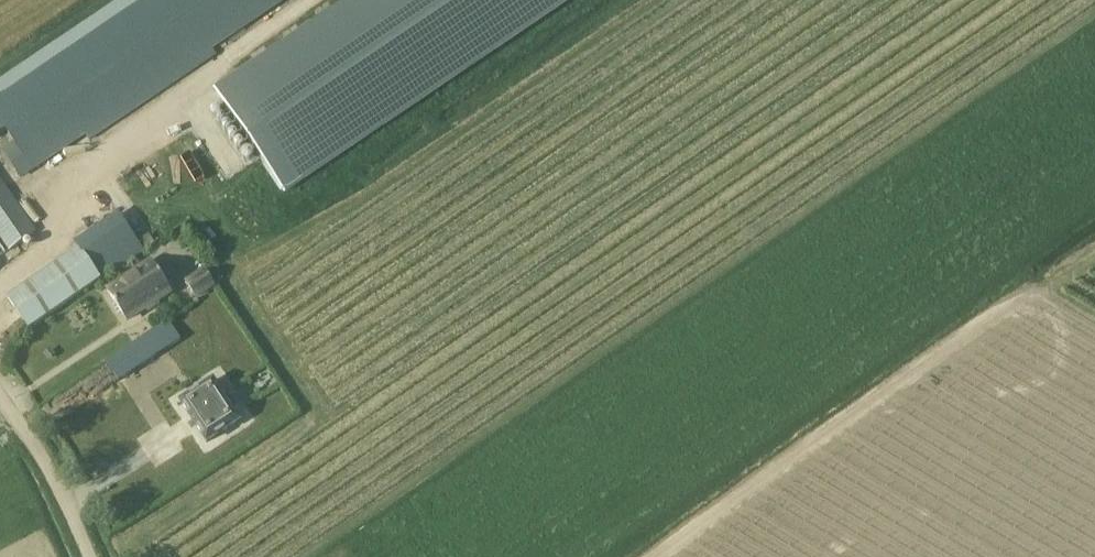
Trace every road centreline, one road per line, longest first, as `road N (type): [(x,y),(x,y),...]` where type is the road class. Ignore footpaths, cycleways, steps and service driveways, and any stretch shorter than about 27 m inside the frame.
road 1 (unclassified): [(94,556),(61,485),(0,389)]

